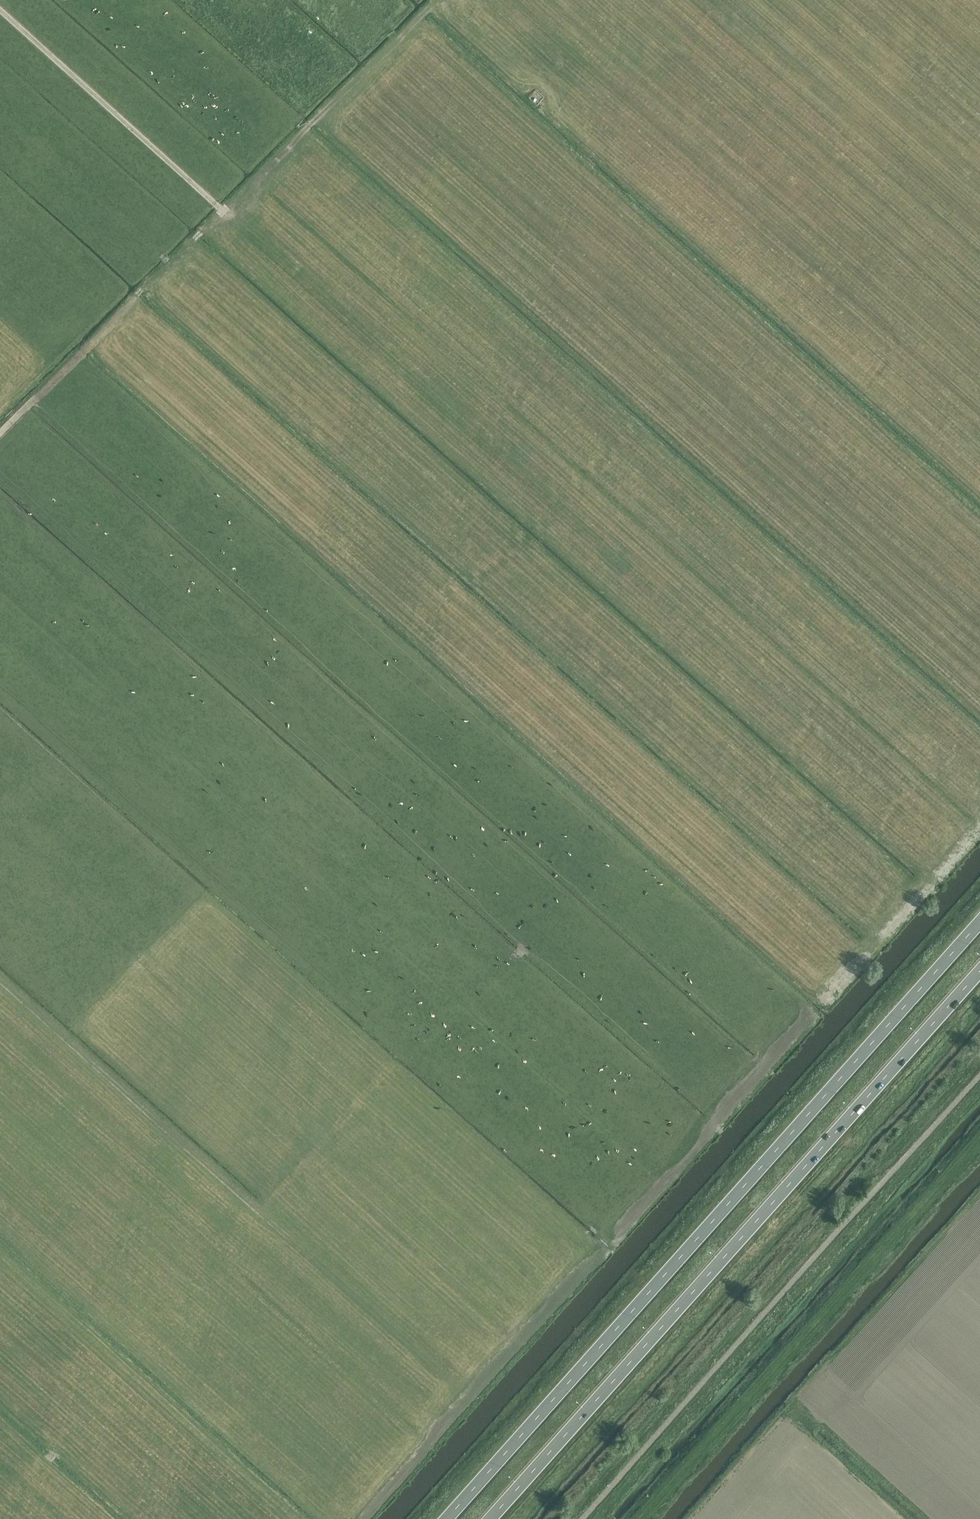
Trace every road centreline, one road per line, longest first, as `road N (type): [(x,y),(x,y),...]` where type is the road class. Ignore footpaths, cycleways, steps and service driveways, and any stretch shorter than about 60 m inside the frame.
road 1 (trunk): [(979,920),(445,1518)]
road 2 (trunk): [(490,1518),(979,971)]
road 3 (track): [(397,39),(224,211),(204,193)]
road 4 (track): [(170,261),(0,431)]

